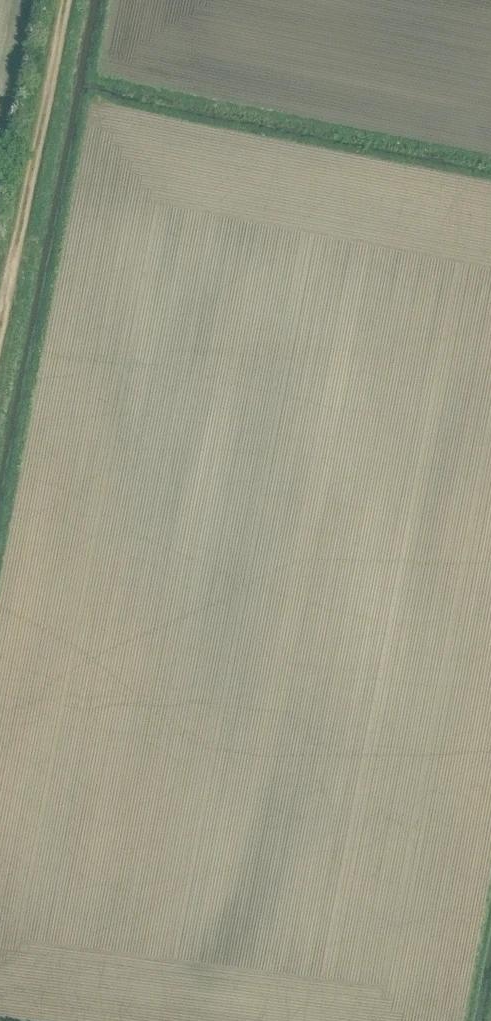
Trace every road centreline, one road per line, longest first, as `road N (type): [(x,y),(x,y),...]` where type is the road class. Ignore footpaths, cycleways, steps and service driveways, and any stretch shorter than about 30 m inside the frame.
road 1 (track): [(0,339),(67,0)]

